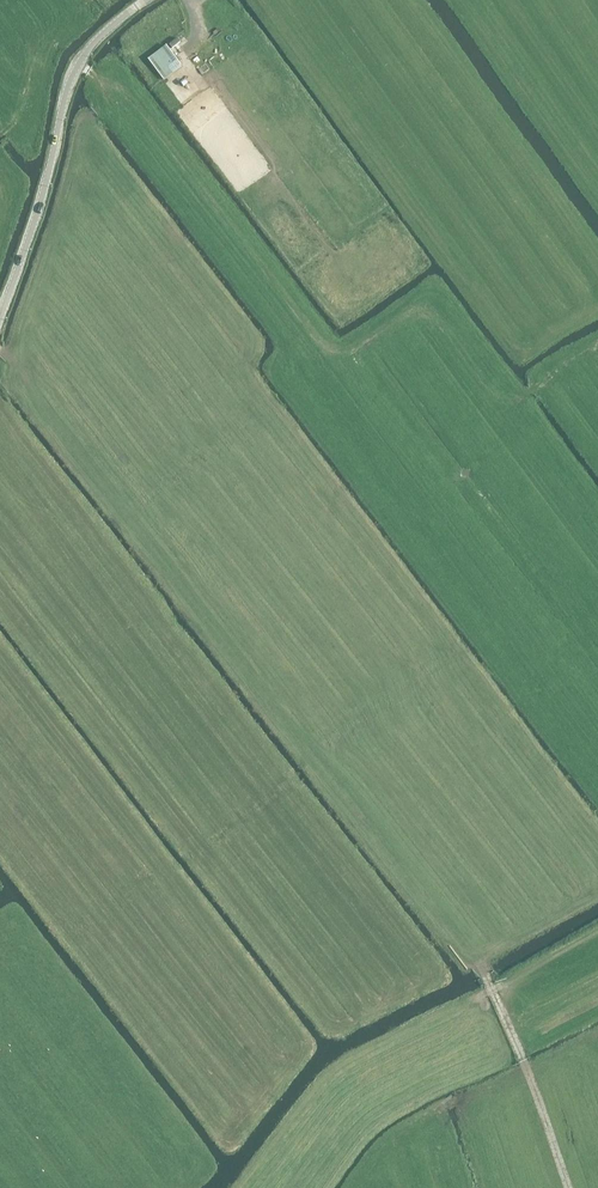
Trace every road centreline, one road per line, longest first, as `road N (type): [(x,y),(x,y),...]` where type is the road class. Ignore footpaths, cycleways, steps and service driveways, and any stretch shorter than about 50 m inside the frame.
road 1 (track): [(0,349),(480,968),(568,1187)]
road 2 (track): [(77,65),(127,92),(325,343),(348,346),(431,296),(505,391),(520,398),(597,347)]
road 3 (track): [(249,1187),(355,1067),(597,942)]
road 4 (track): [(597,978),(353,1107),(288,1187)]
road 5 (tertiary): [(0,319),(77,65),(147,0)]

